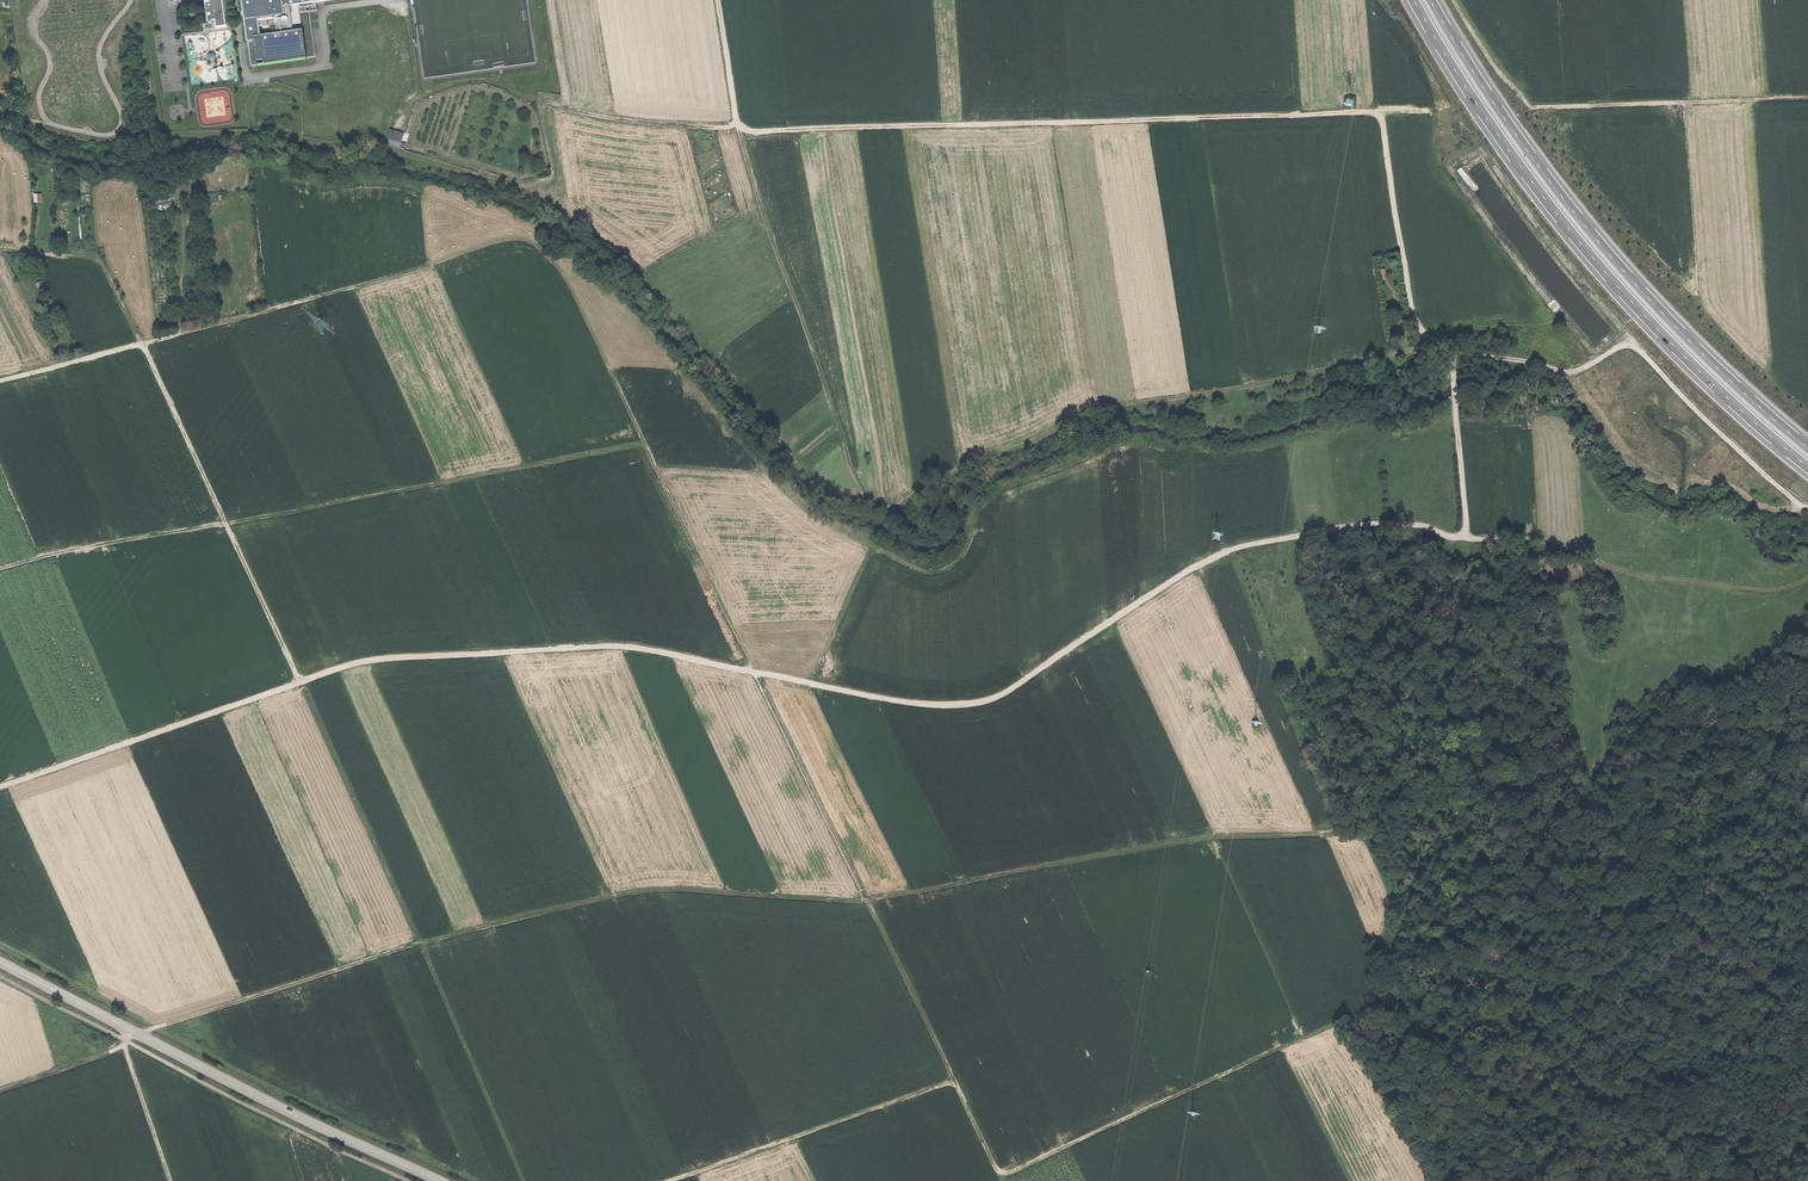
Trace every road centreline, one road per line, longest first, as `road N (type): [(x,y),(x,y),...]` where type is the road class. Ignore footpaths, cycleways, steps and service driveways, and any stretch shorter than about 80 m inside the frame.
road 1 (track): [(1467,537),(1454,367),(1413,319),(1382,112),(697,129),(552,103),(559,179),(523,187),(368,143),(328,145),(264,132),(107,137),(0,106)]
road 2 (track): [(0,1090),(108,1053),(130,1036),(424,941),(642,888),(871,897),(1225,836),(1381,831),(1557,902),(1655,904)]
road 3 (track): [(1807,508),(1635,347),(1563,373),(1434,342),(1244,387),(1097,409),(897,506),(884,504)]
road 4 (track): [(668,1180),(957,1080),(1002,1169),(1015,1170),(1390,1005)]
road 5 (track): [(646,443),(553,251),(521,238),(0,381)]
road 6 (track): [(957,1080),(646,443)]
road 7 (track): [(646,443),(70,549),(0,569)]
road 8 (trunk): [(1414,0),(1510,152),(1581,244),(1701,373),(1807,468)]
road 9 (trunk): [(1807,448),(1719,370),(1599,243),(1495,103),(1431,0)]
road 10 (track): [(0,250),(87,257),(109,270),(299,682)]
road 11 (track): [(719,0),(738,128),(852,467),(884,504)]
road 12 (secondary): [(0,962),(439,1180)]
road 13 (track): [(1229,551),(1286,711),(1349,832)]
road 14 (track): [(1530,108),(1807,96)]
road 15 (track): [(123,1045),(171,1180)]
road 16 (track): [(1530,108),(1455,0)]

